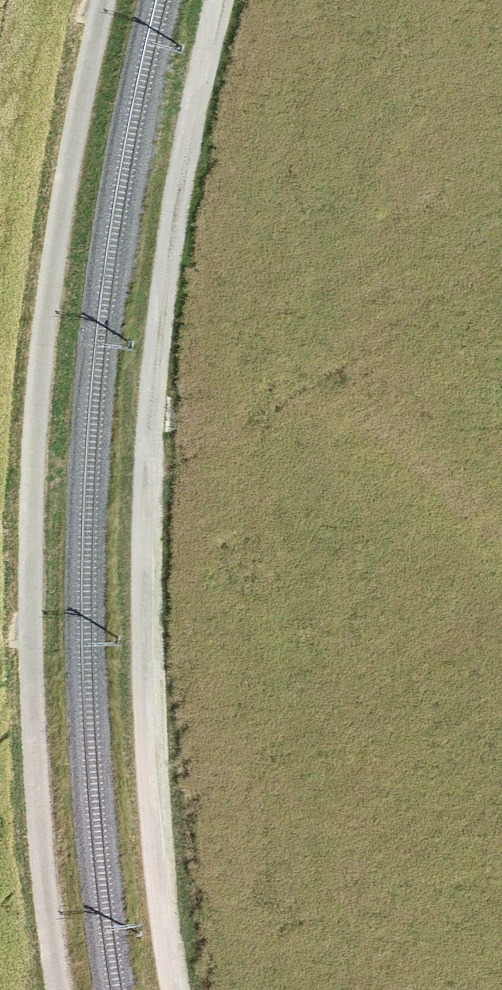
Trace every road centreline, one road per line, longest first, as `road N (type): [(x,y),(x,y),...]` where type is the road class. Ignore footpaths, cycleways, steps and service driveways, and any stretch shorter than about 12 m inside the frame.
road 1 (track): [(176,989),(156,819),(147,538),(153,394),(182,163),(220,0)]
road 2 (track): [(102,0),(52,258),(29,497),(32,708),(58,989)]

